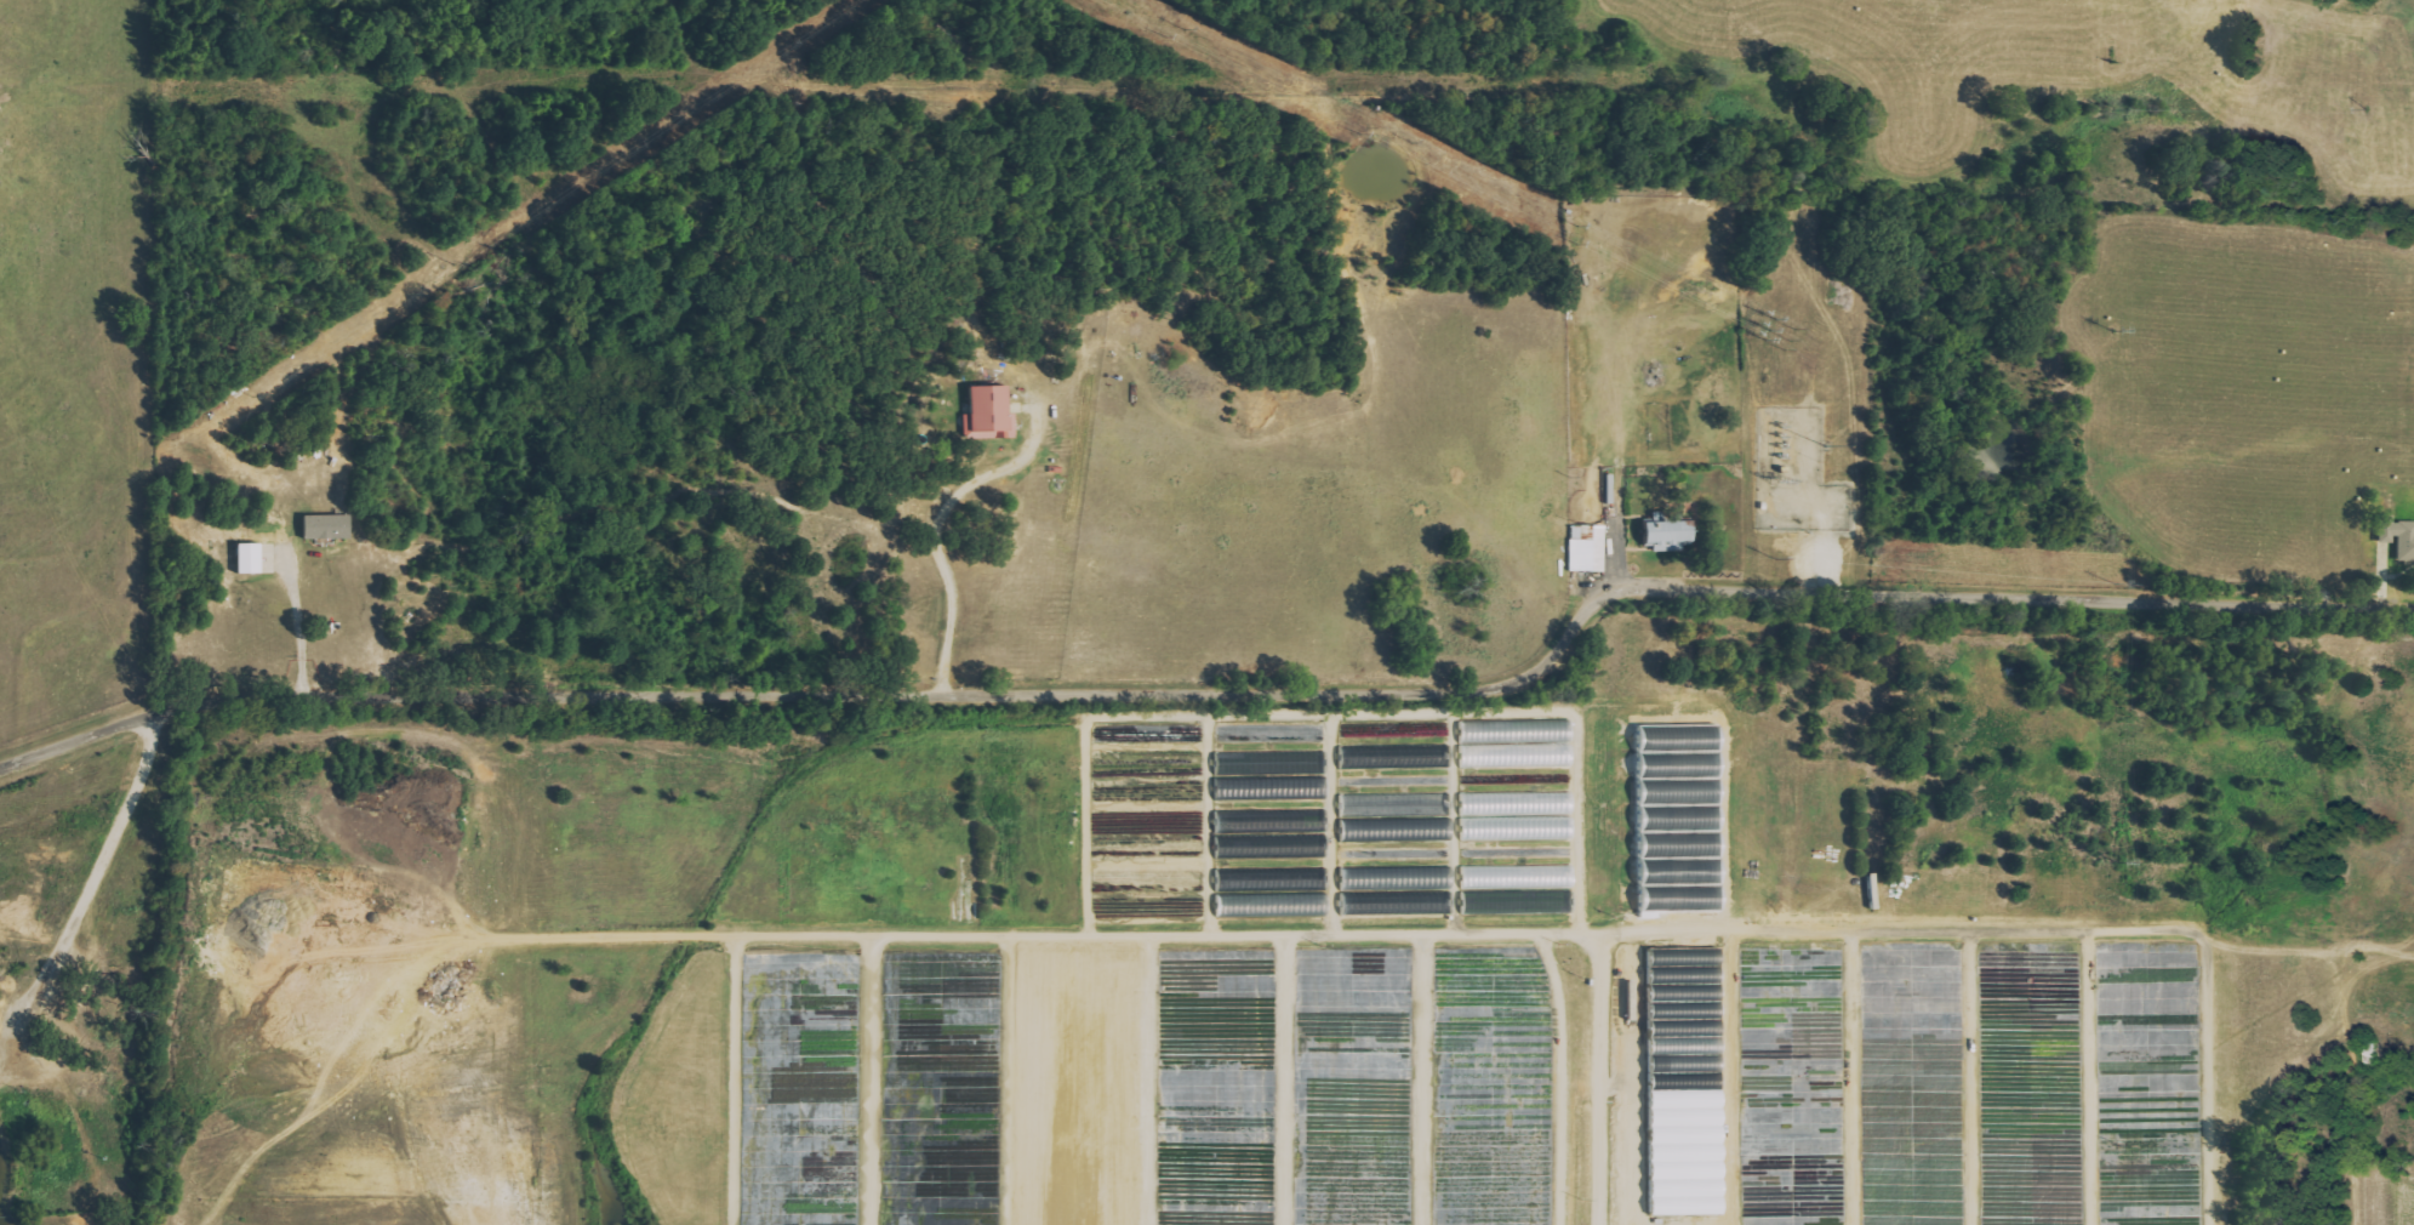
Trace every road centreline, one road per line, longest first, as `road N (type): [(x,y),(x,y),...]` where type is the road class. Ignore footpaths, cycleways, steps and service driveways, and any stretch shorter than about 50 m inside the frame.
road 1 (residential): [(155,713),(235,694),(1489,689),(1541,668),(1590,603),(1627,582),(2413,607)]
road 2 (residential): [(155,713),(147,758),(73,928),(15,1029),(19,1049),(68,1083),(103,1197),(121,1224)]
road 3 (residential): [(0,768),(155,713)]

